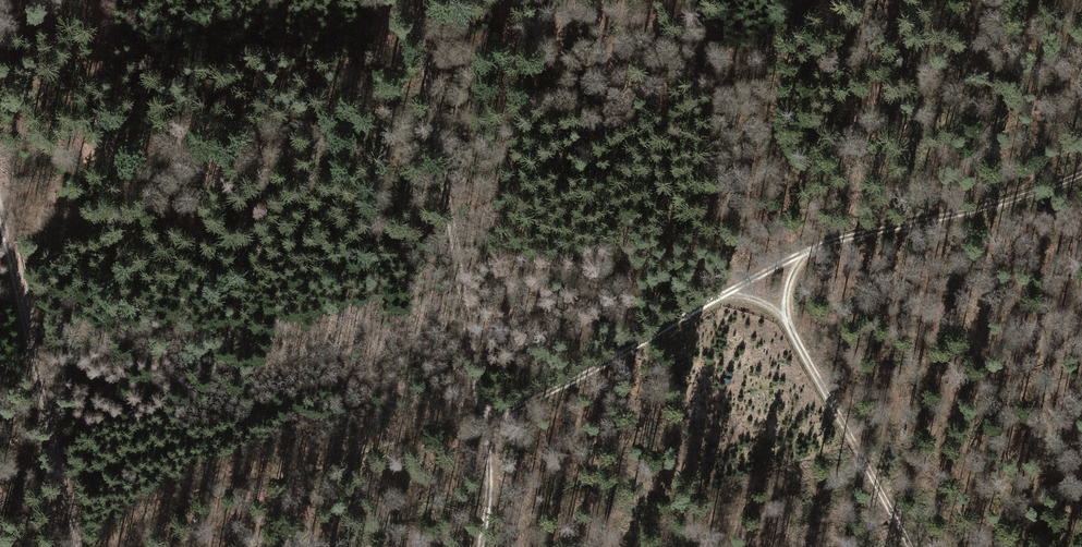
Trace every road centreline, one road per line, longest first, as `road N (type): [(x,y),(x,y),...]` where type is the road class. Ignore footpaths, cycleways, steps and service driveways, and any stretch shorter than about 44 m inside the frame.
road 1 (track): [(481,413),(590,373),(797,254),(1037,191),(1081,171)]
road 2 (track): [(412,0),(481,413)]
road 3 (track): [(0,221),(77,546)]
road 4 (track): [(797,254),(782,314),(907,546)]
road 5 (track): [(478,546),(489,469),(481,413)]

